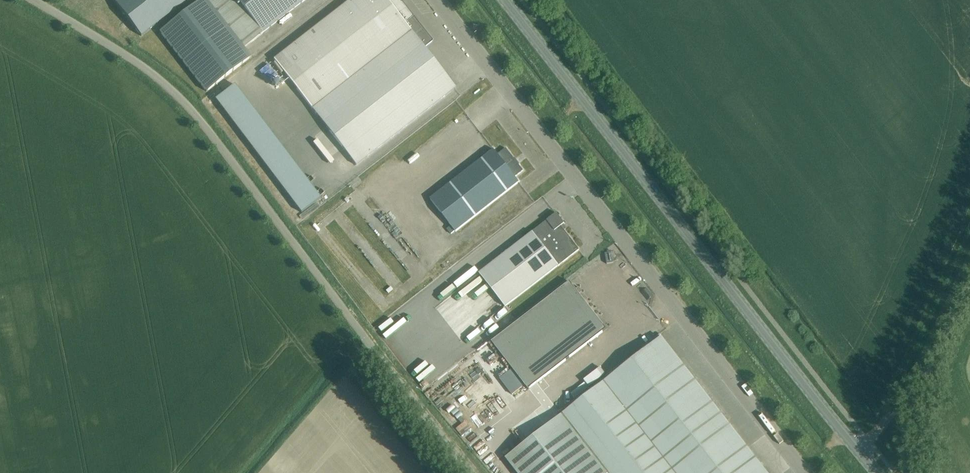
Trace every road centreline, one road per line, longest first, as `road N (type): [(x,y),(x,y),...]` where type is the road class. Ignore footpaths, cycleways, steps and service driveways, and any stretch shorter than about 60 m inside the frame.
road 1 (unclassified): [(471,472),(182,101),(143,66),(33,0)]
road 2 (unclassified): [(801,472),(439,0)]
road 3 (secondary): [(858,451),(505,0)]
road 4 (unclassified): [(858,451),(928,371),(969,281)]

